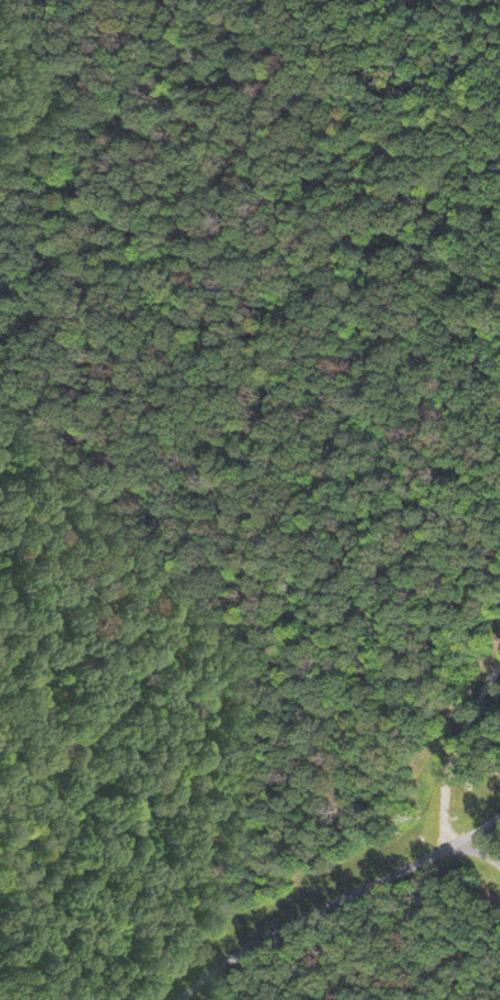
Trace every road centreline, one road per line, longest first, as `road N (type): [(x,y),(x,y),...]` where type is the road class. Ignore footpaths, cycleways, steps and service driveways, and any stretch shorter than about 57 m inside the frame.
road 1 (residential): [(186,999),(321,902),(425,858),(499,805)]
road 2 (track): [(499,659),(450,749),(450,844)]

